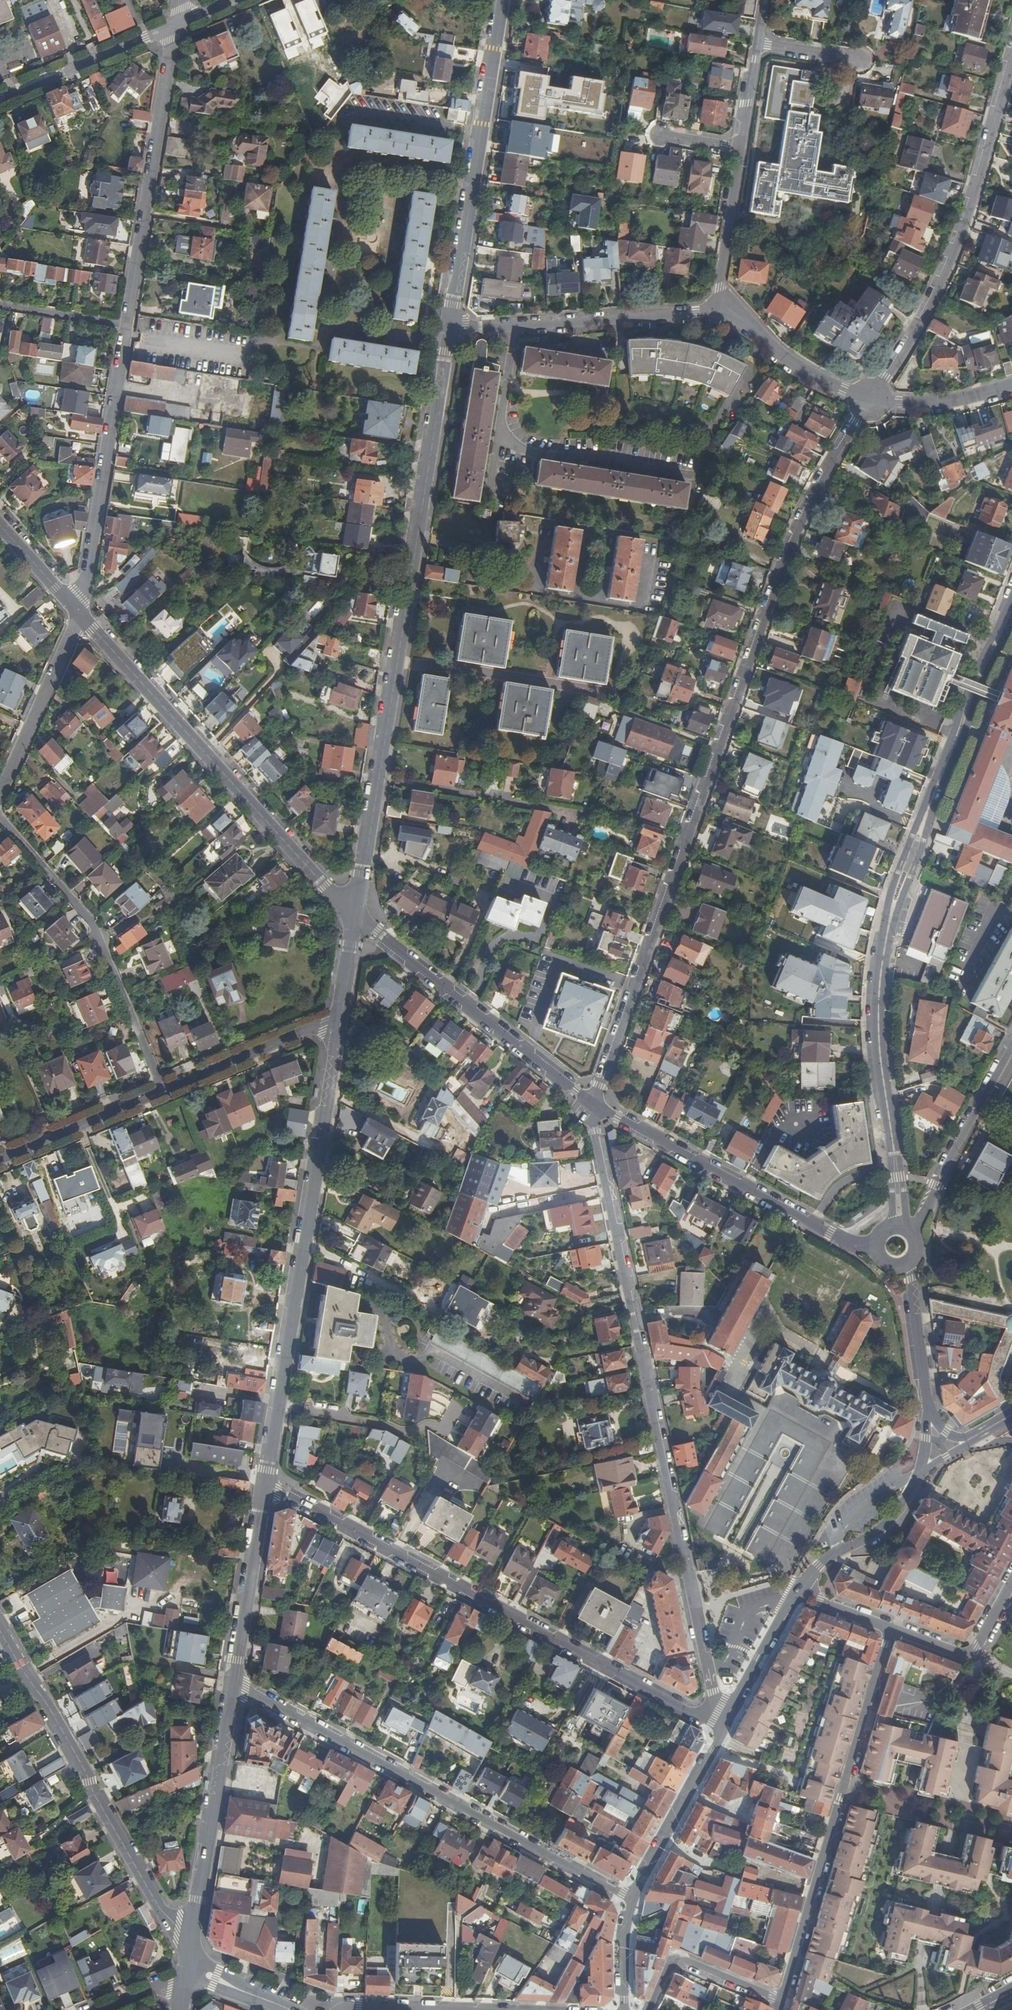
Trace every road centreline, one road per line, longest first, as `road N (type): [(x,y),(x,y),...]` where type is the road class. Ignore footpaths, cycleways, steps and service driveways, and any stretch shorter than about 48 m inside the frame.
road 1 (residential): [(589,1105),(788,549),(871,398)]
road 2 (secondary): [(899,1225),(879,1043),(886,941),(976,681),(1011,608)]
road 3 (residential): [(589,1105),(720,1728)]
road 4 (residential): [(452,323),(356,913)]
road 5 (residential): [(720,1728),(264,1483)]
road 6 (residential): [(338,1027),(264,1483)]
road 7 (residential): [(230,1687),(633,1898)]
road 8 (residential): [(356,913),(79,613)]
road 9 (residential): [(783,2002),(891,1628)]
road 10 (residential): [(192,1954),(0,1628)]
road 11 (residential): [(871,398),(938,285),(1011,67)]
road 12 (residential): [(504,0),(452,323)]
road 13 (residential): [(0,817),(91,924),(163,1091)]
road 14 (residential): [(875,1246),(830,1234),(589,1105)]
road 15 (residential): [(127,325),(175,24)]
road 16 (residential): [(589,1105),(356,913)]
road 17 (residential): [(79,613),(127,325)]
road 18 (residential): [(230,1687),(192,1954)]
road 19 (residential): [(452,323),(553,324),(719,309)]
road 20 (residential): [(914,1233),(1011,1042)]
road 21 (residential): [(264,1483),(230,1687)]
road 22 (residential): [(0,796),(79,613)]
road 23 (residential): [(633,1898),(720,1728)]
road 24 (residential): [(338,1027),(303,1033),(163,1091)]
road 25 (residential): [(163,1091),(0,1165)]
road 26 (residential): [(719,309),(739,315),(811,374),(871,398)]
road 27 (residential): [(783,2002),(673,1958),(649,2009)]
road 28 (residential): [(798,1590),(818,1566),(896,1514),(920,1473)]
road 29 (residential): [(1011,1583),(971,1653),(891,1628)]
road 30 (residential): [(719,309),(737,149)]
road 31 (residential): [(720,1728),(798,1590)]
road 32 (residential): [(144,37),(0,99)]
road 33 (residential): [(929,1408),(910,1263)]
road 34 (residential): [(871,398),(934,405),(1011,385)]
road 35 (residential): [(0,304),(127,325)]

